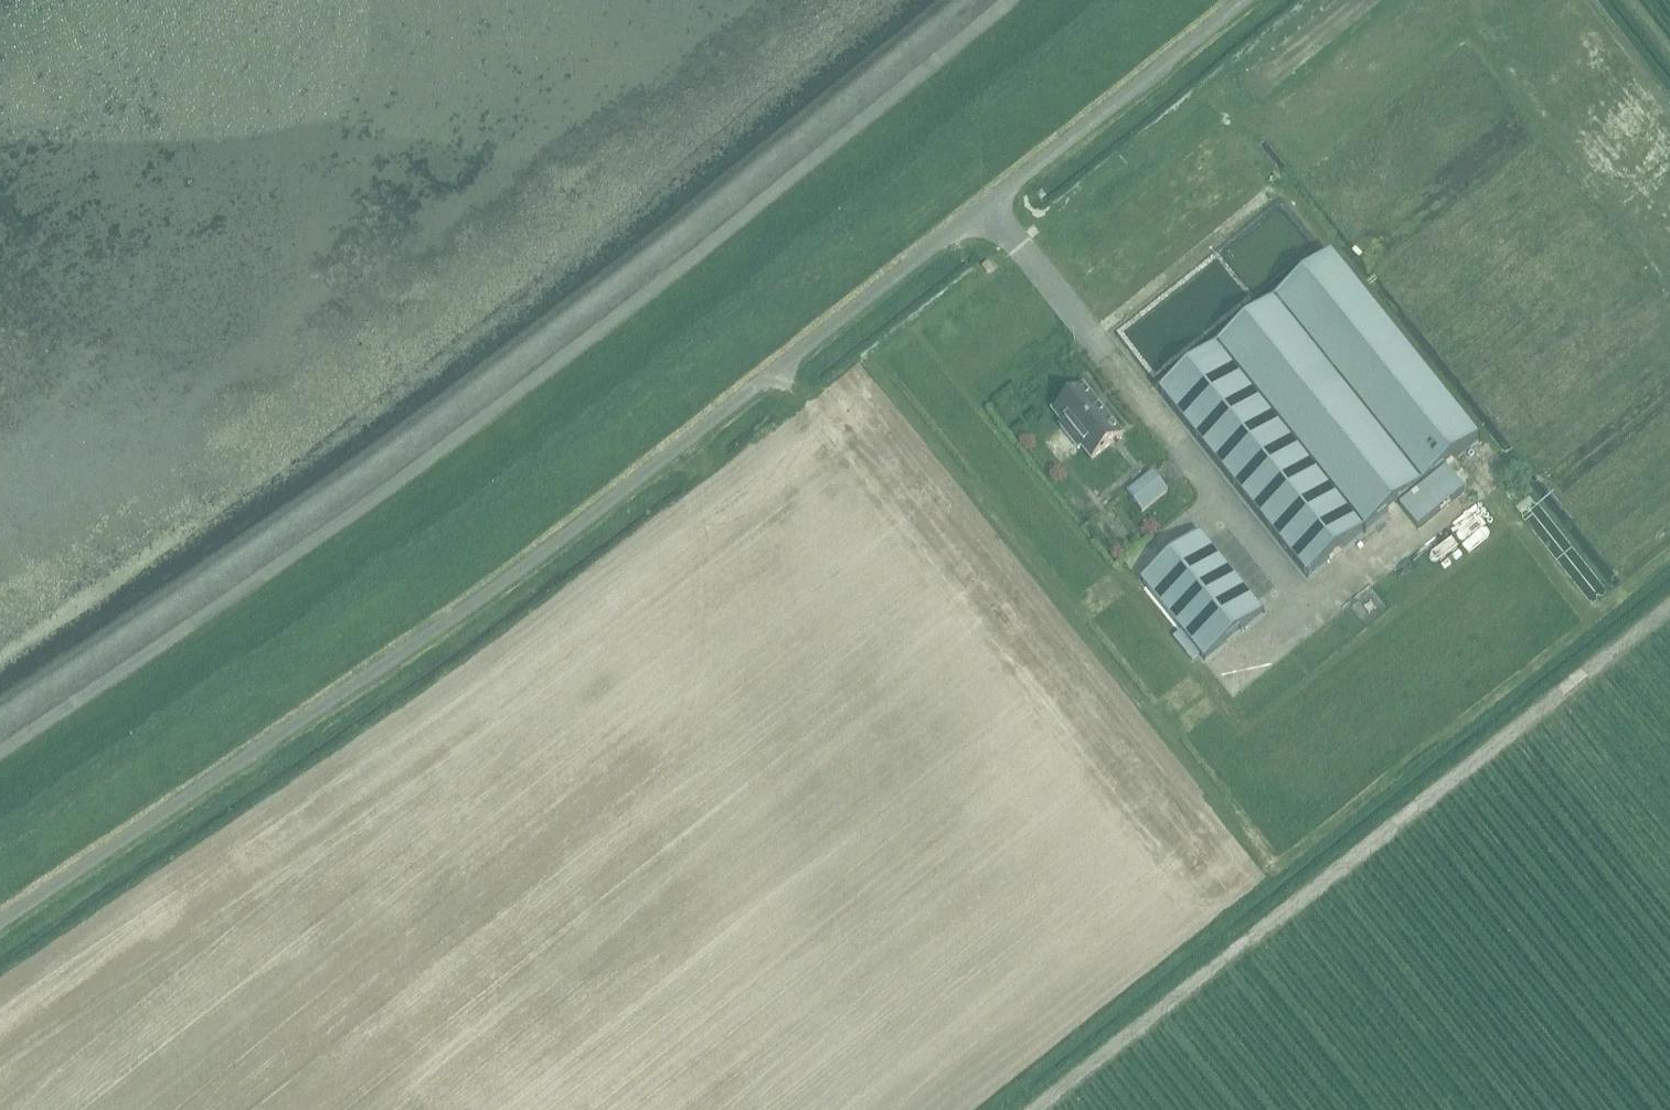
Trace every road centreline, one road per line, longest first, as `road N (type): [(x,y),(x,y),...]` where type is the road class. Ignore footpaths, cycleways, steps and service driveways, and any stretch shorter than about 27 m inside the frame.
road 1 (unclassified): [(0,936),(360,700),(685,461),(1255,0)]

